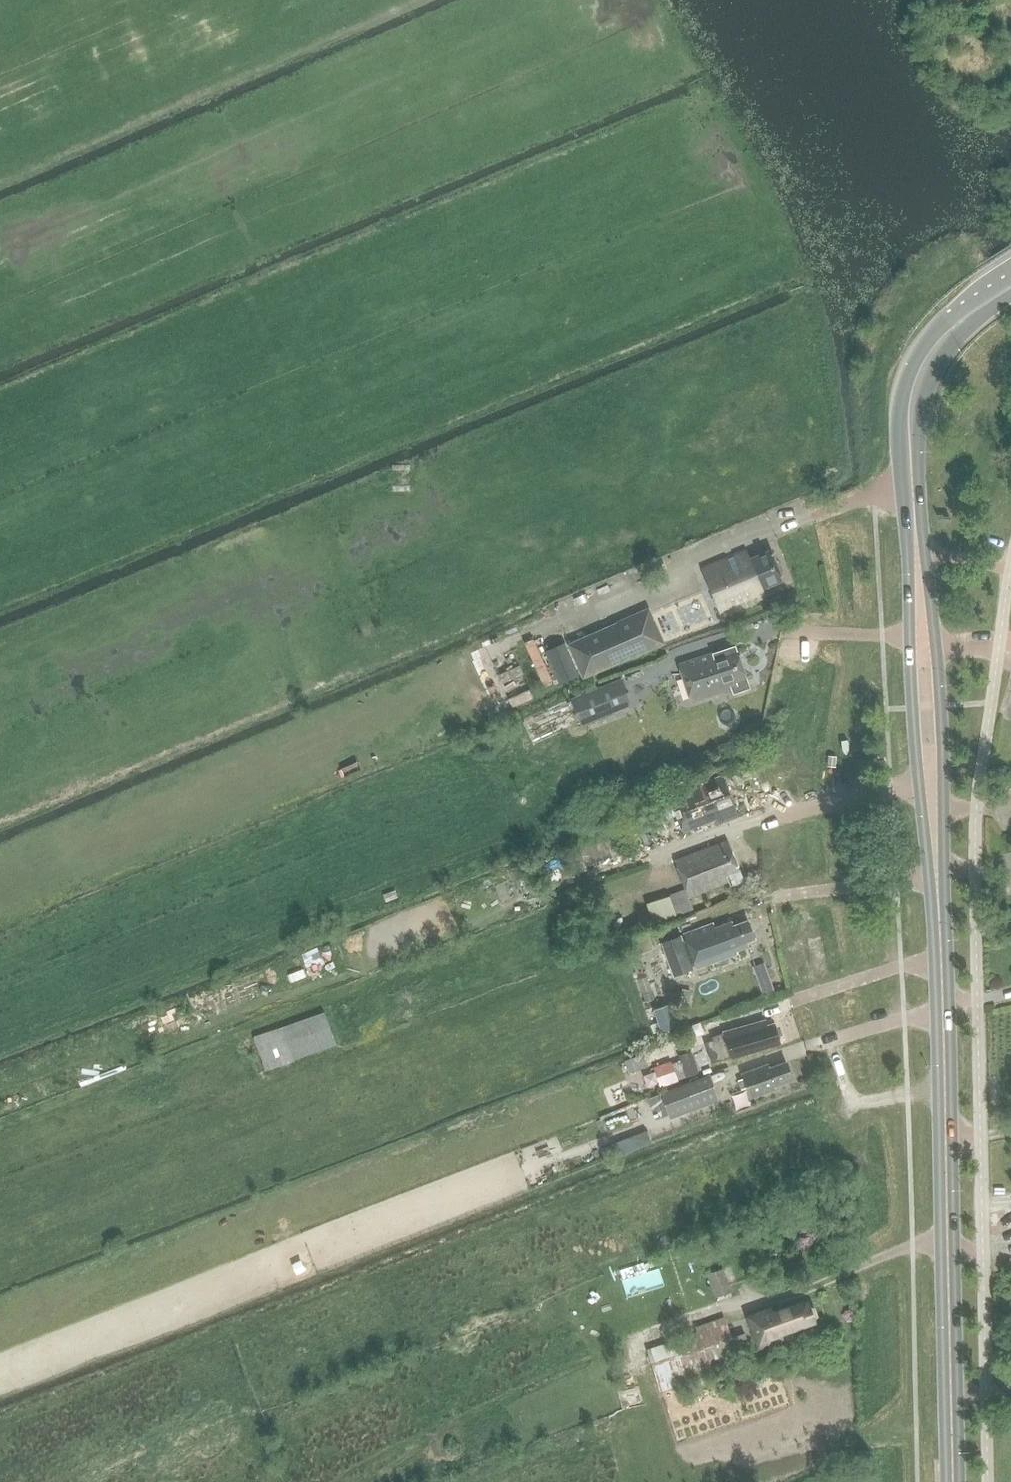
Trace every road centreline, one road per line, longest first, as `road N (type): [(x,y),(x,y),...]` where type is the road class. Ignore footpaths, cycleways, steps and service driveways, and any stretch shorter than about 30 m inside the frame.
road 1 (primary): [(935,868),(952,1481)]
road 2 (primary): [(916,557),(907,577),(912,708),(924,838),(935,868)]
road 3 (primary): [(935,868),(940,707),(927,574),(916,557)]
road 4 (primary): [(960,322),(926,358),(910,403),(916,557)]

